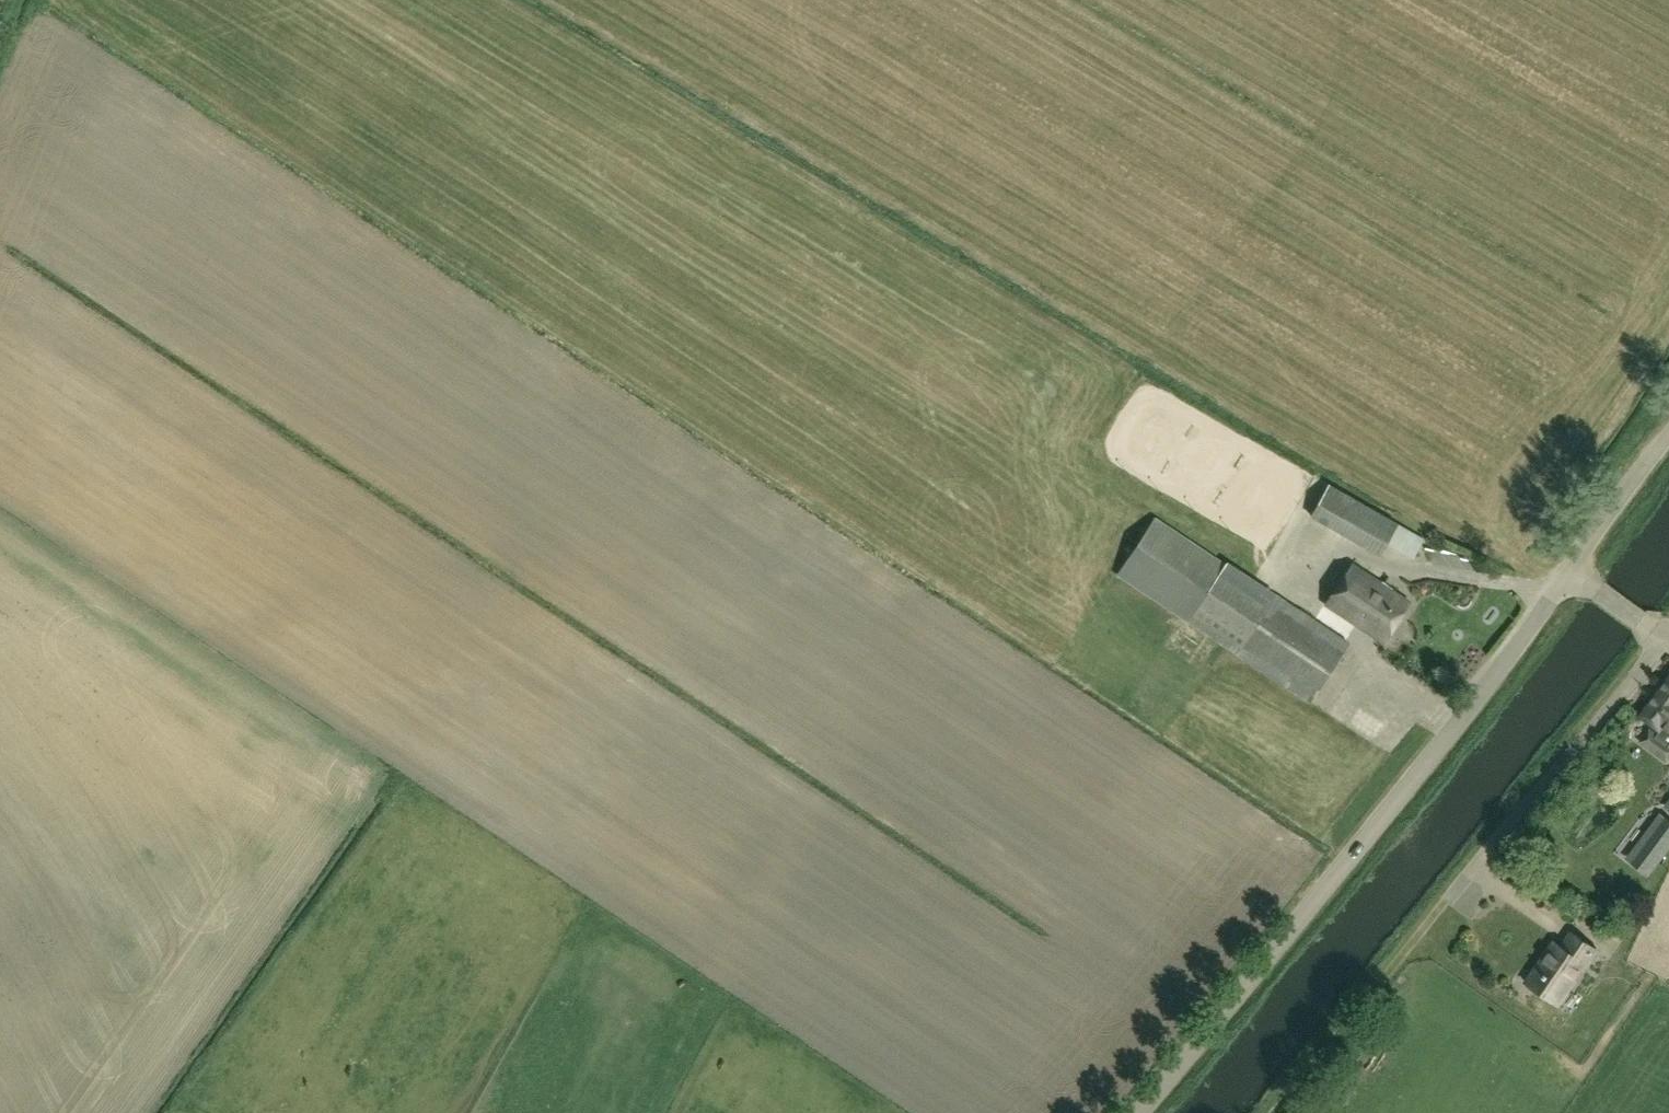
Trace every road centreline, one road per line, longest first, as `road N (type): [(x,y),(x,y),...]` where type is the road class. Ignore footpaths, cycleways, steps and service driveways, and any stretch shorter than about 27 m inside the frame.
road 1 (unclassified): [(1137,1112),(1332,884),(1571,574)]
road 2 (track): [(1270,1112),(1668,634)]
road 3 (unclassified): [(1571,574),(1668,434)]

